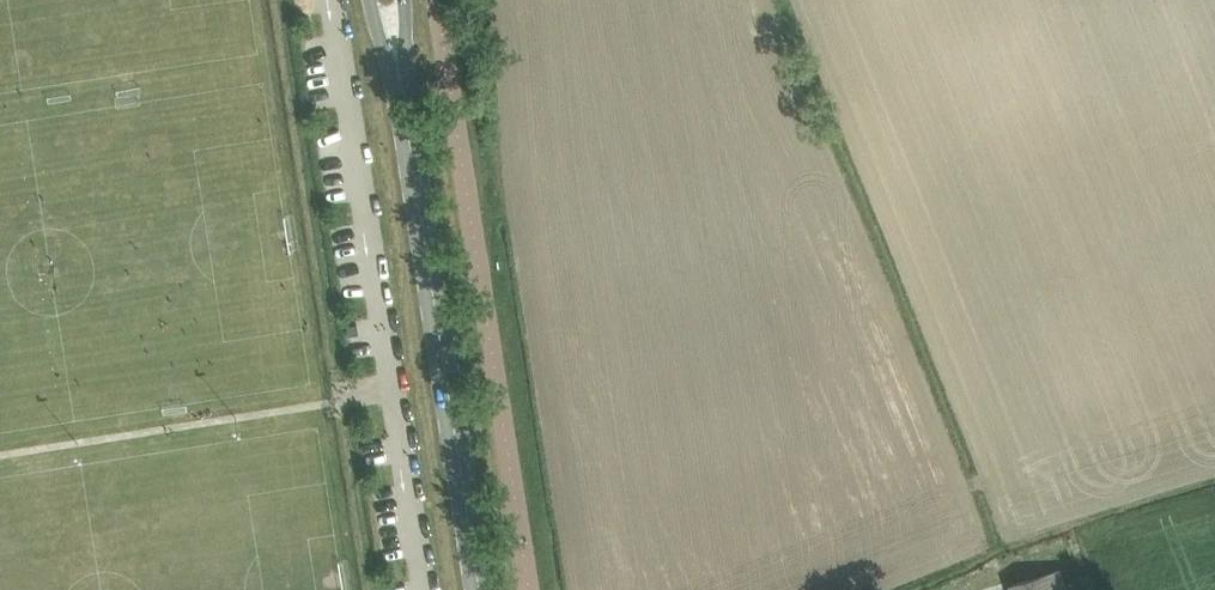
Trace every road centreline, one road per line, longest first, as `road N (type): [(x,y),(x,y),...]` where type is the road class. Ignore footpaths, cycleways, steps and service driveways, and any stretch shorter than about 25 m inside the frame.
road 1 (tertiary): [(479,589),(392,48)]

